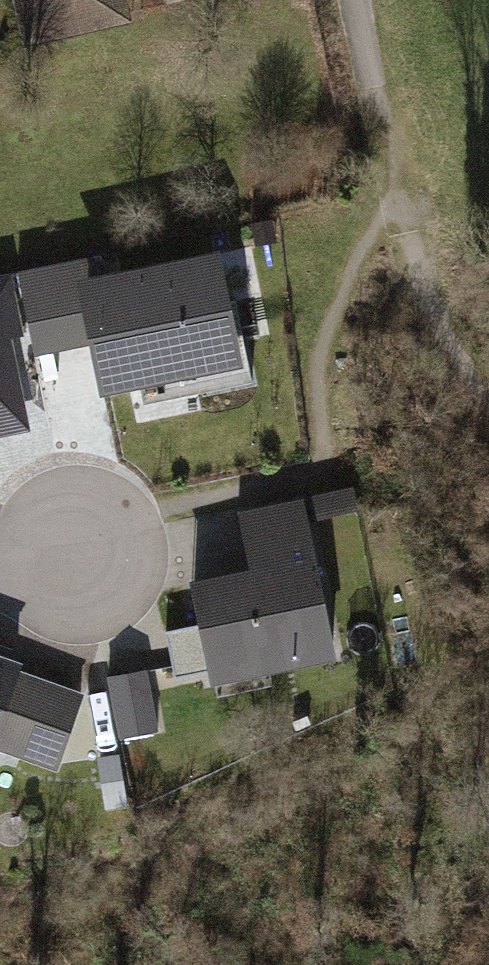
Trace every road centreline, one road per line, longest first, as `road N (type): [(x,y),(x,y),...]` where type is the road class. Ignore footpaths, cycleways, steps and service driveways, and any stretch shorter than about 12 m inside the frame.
road 1 (track): [(488,388),(431,305),(395,204)]
road 2 (track): [(395,204),(355,0)]

